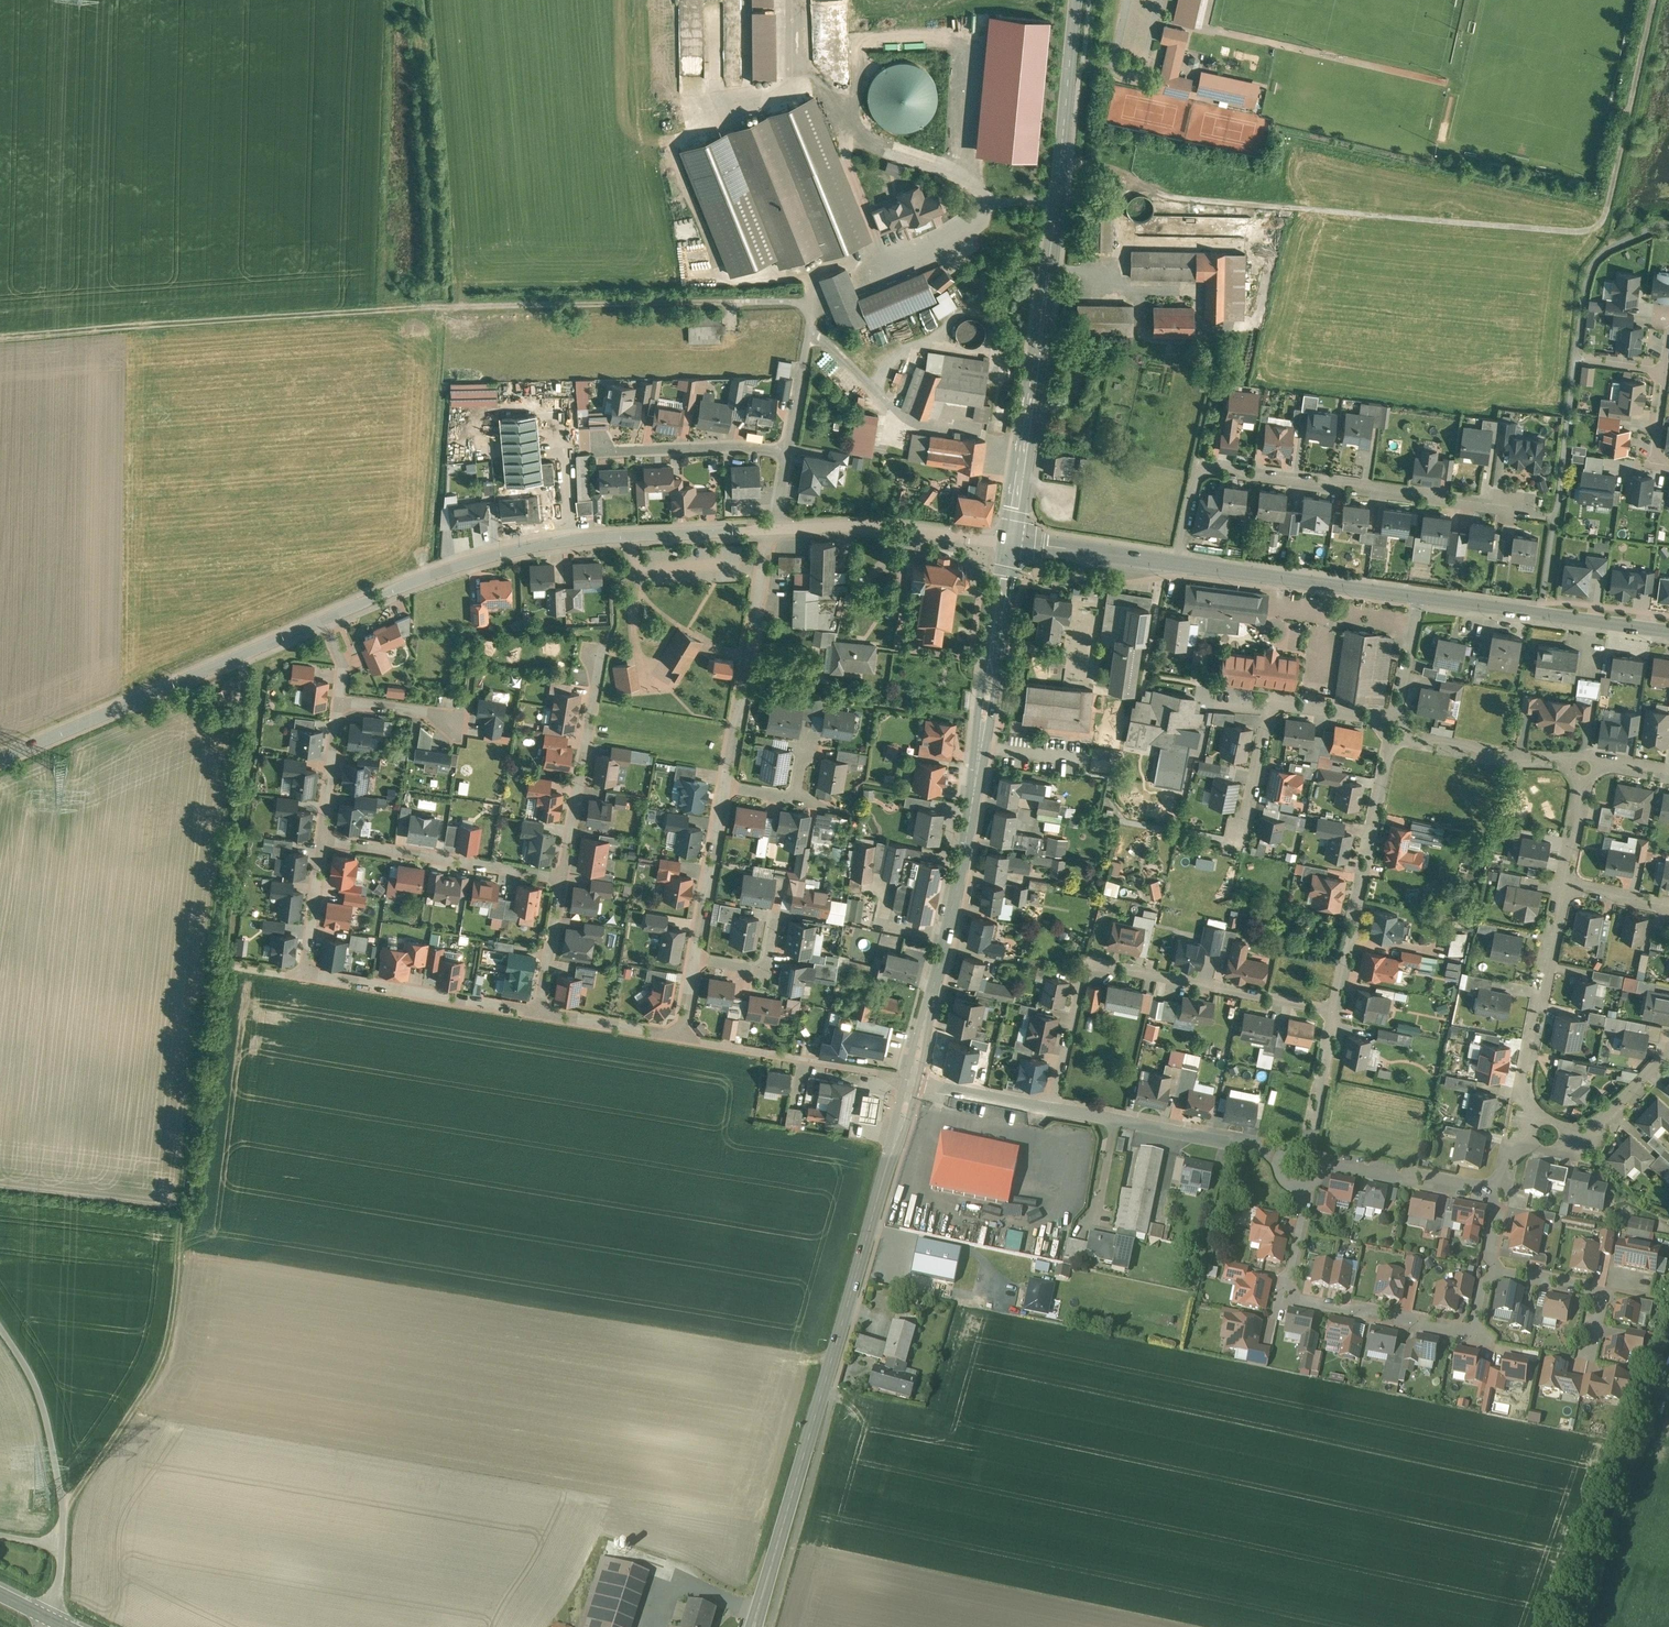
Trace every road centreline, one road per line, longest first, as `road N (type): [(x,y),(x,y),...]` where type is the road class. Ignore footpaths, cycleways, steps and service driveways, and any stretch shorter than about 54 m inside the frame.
road 1 (track): [(61,1503),(167,1362),(247,652)]
road 2 (track): [(0,338),(448,307),(811,300),(809,326)]
road 3 (track): [(1059,165),(1122,176),(1179,201),(1576,234),(1603,217),(1653,0)]
road 4 (tertiary): [(912,1081),(754,1626)]
road 5 (tertiary): [(1010,541),(950,907),(912,1081)]
road 6 (tertiary): [(1075,0),(1010,541)]
road 7 (tertiary): [(322,621),(497,554),(769,528)]
road 8 (residential): [(1176,564),(1202,469),(1539,510)]
road 9 (residential): [(1335,1011),(1087,965),(1052,1110)]
road 10 (tertiary): [(0,759),(322,621)]
road 11 (unclassified): [(1668,1332),(1570,1626)]
road 12 (residential): [(1393,730),(1335,1011)]
road 13 (residential): [(769,528),(725,789)]
road 14 (residential): [(1486,1268),(1472,1334),(1283,1297)]
road 15 (residential): [(1052,1110),(1307,1160)]
road 16 (tertiary): [(1668,632),(1418,598)]
road 17 (residential): [(1563,885),(1515,1130)]
road 18 (tertiary): [(1418,598),(1176,564)]
road 19 (residential): [(321,841),(562,880)]
road 20 (residential): [(304,974),(540,1015)]
road 21 (residential): [(678,1039),(912,1081)]
road 22 (tertiary): [(776,528),(874,527),(1010,541)]
road 23 (unclassified): [(60,1545),(63,1516),(46,1423),(0,1329)]
road 24 (residential): [(595,656),(562,880)]
road 25 (residential): [(1393,730),(1506,757),(1588,762)]
road 26 (residential): [(1499,1196),(1307,1160)]
road 27 (residential): [(1668,1051),(1582,1143),(1515,1130)]
road 28 (residential): [(601,454),(788,451)]
road 29 (residential): [(1588,1352),(1600,1292),(1486,1268)]
road 30 (residential): [(725,789),(694,959)]
road 31 (tertiary): [(1176,564),(1010,541)]
road 32 (residential): [(1307,1160),(1335,1011)]
road 33 (residential): [(912,1081),(1052,1110)]
road 34 (residential): [(540,1015),(678,1039)]
road 35 (residential): [(1668,465),(1653,448),(1668,332)]
road 36 (residential): [(1283,1297),(1307,1160)]
road 37 (residential): [(1238,839),(1271,704)]
road 38 (residential): [(337,703),(321,841)]
road 39 (residential): [(562,880),(540,1015)]
road 40 (residential): [(1418,598),(1393,730)]
road 41 (residential): [(321,841),(304,974)]
road 42 (residential): [(725,789),(796,801),(804,746)]
road 43 (residential): [(694,959),(764,973),(774,918)]
road 44 (residential): [(788,451),(809,326)]
road 45 (residential): [(462,719),(337,703)]
road 46 (residential): [(1588,762),(1563,885)]
road 47 (residential): [(1271,704),(1393,730)]

